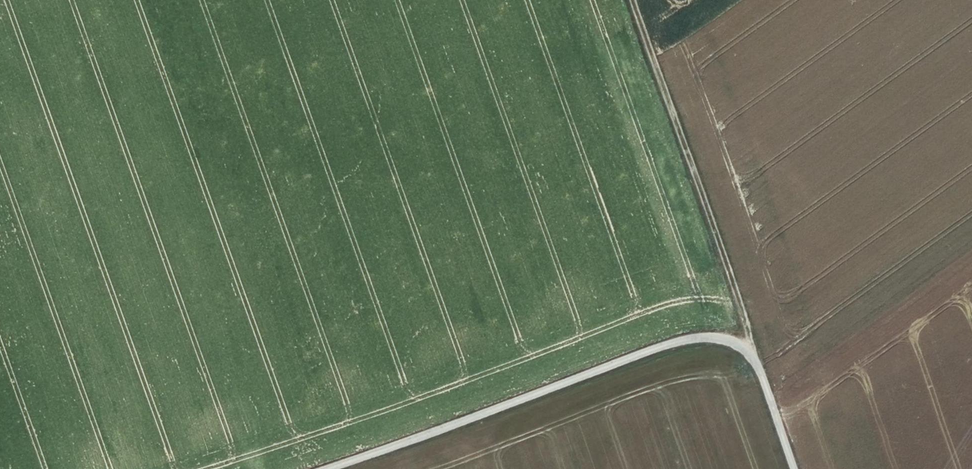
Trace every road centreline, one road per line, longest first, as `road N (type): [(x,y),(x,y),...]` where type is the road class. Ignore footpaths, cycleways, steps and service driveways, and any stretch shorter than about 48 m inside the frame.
road 1 (track): [(627,0),(753,353)]

